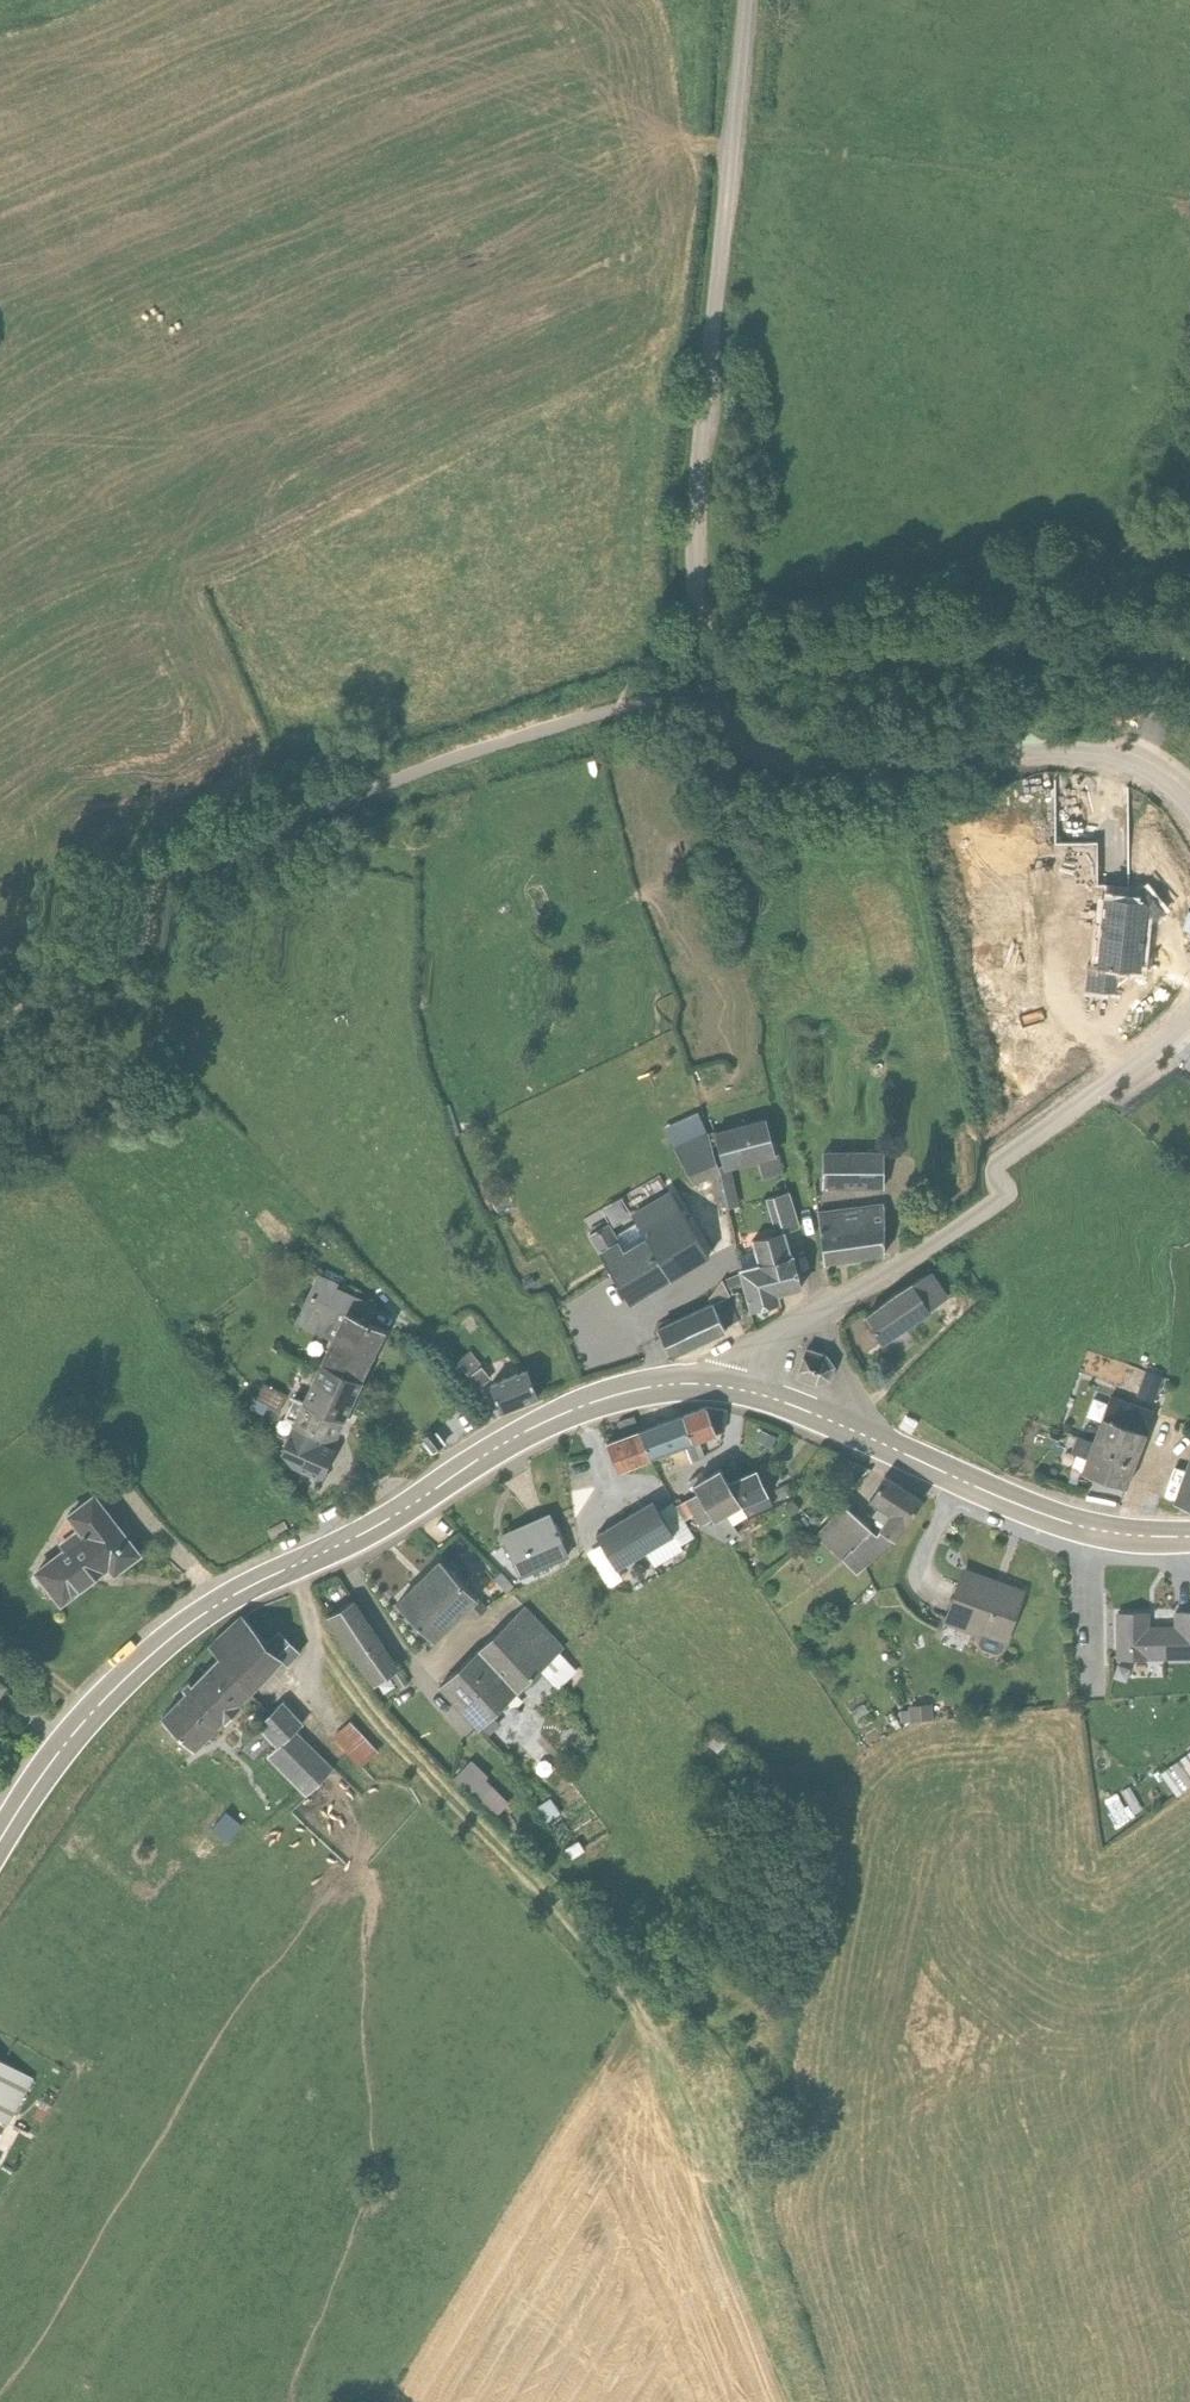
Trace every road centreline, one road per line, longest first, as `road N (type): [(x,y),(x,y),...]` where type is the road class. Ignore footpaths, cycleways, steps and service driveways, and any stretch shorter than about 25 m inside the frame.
road 1 (unclassified): [(1189,841),(1162,814),(1089,789),(835,804),(791,797),(760,786),(727,744),(702,668),(695,577),(750,0)]
road 2 (secondary): [(0,1838),(106,1700),(215,1605),(357,1538),(541,1424),(611,1396),(706,1383)]
road 3 (unclassified): [(706,1383),(943,1241),(1189,1059)]
road 4 (track): [(312,1635),(368,1707),(587,1935),(644,2022)]
road 5 (secondary): [(706,1383),(763,1397),(1066,1521),(1120,1534),(1189,1536)]

